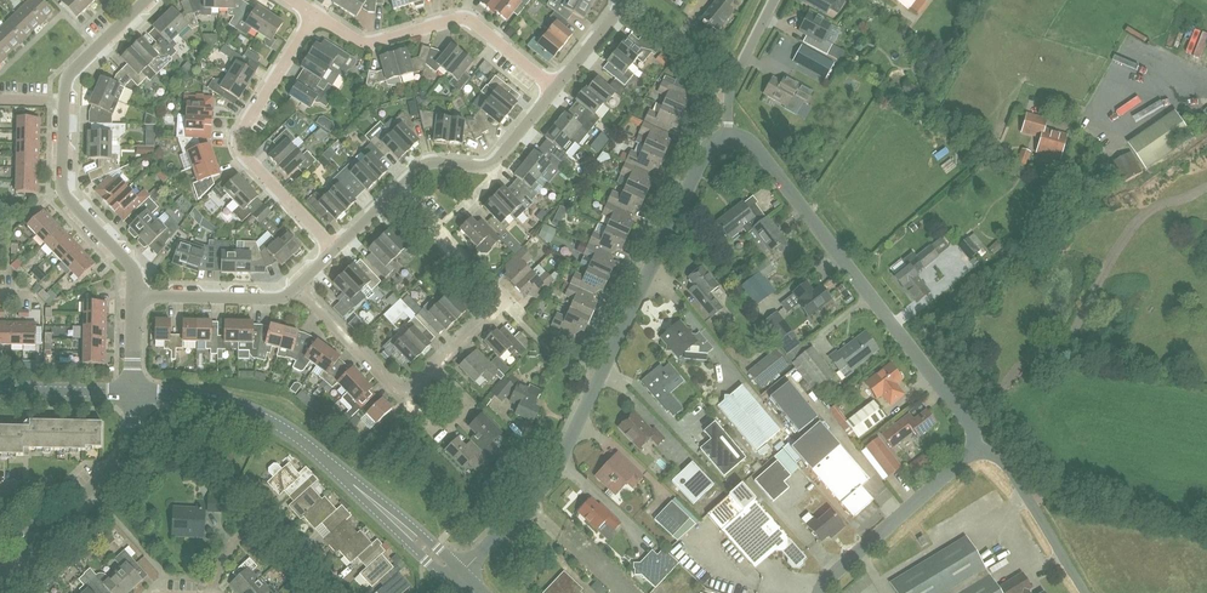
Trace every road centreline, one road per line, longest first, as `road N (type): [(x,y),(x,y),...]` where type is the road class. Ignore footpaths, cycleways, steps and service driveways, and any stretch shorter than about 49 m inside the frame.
road 1 (unclassified): [(455,572),(553,474),(703,151),(725,136)]
road 2 (tertiary): [(455,572),(275,423),(205,398),(132,392)]
road 3 (unclassified): [(965,423),(752,146),(725,136)]
road 4 (unclassified): [(965,423),(1079,327),(1142,213),(1206,180)]
road 5 (residential): [(336,250),(239,142),(316,16)]
road 6 (residential): [(553,89),(466,19),(367,43),(316,16)]
road 7 (residential): [(432,369),(503,301),(400,188)]
road 8 (residential): [(0,568),(125,456),(132,392)]
road 9 (unclassified): [(134,296),(133,269),(63,191),(65,102)]
road 10 (unclassified): [(818,592),(978,447)]
road 11 (residential): [(211,592),(230,548),(266,518),(341,592)]
road 12 (unclassified): [(1206,526),(1025,497)]
road 13 (unclassified): [(134,296),(275,299),(297,288)]
road 14 (residential): [(297,288),(404,395)]
road 15 (residential): [(432,369),(468,404),(439,433),(404,395)]
road 16 (unclassified): [(65,102),(71,73),(146,0)]
road 17 (tertiary): [(132,392),(0,390)]

